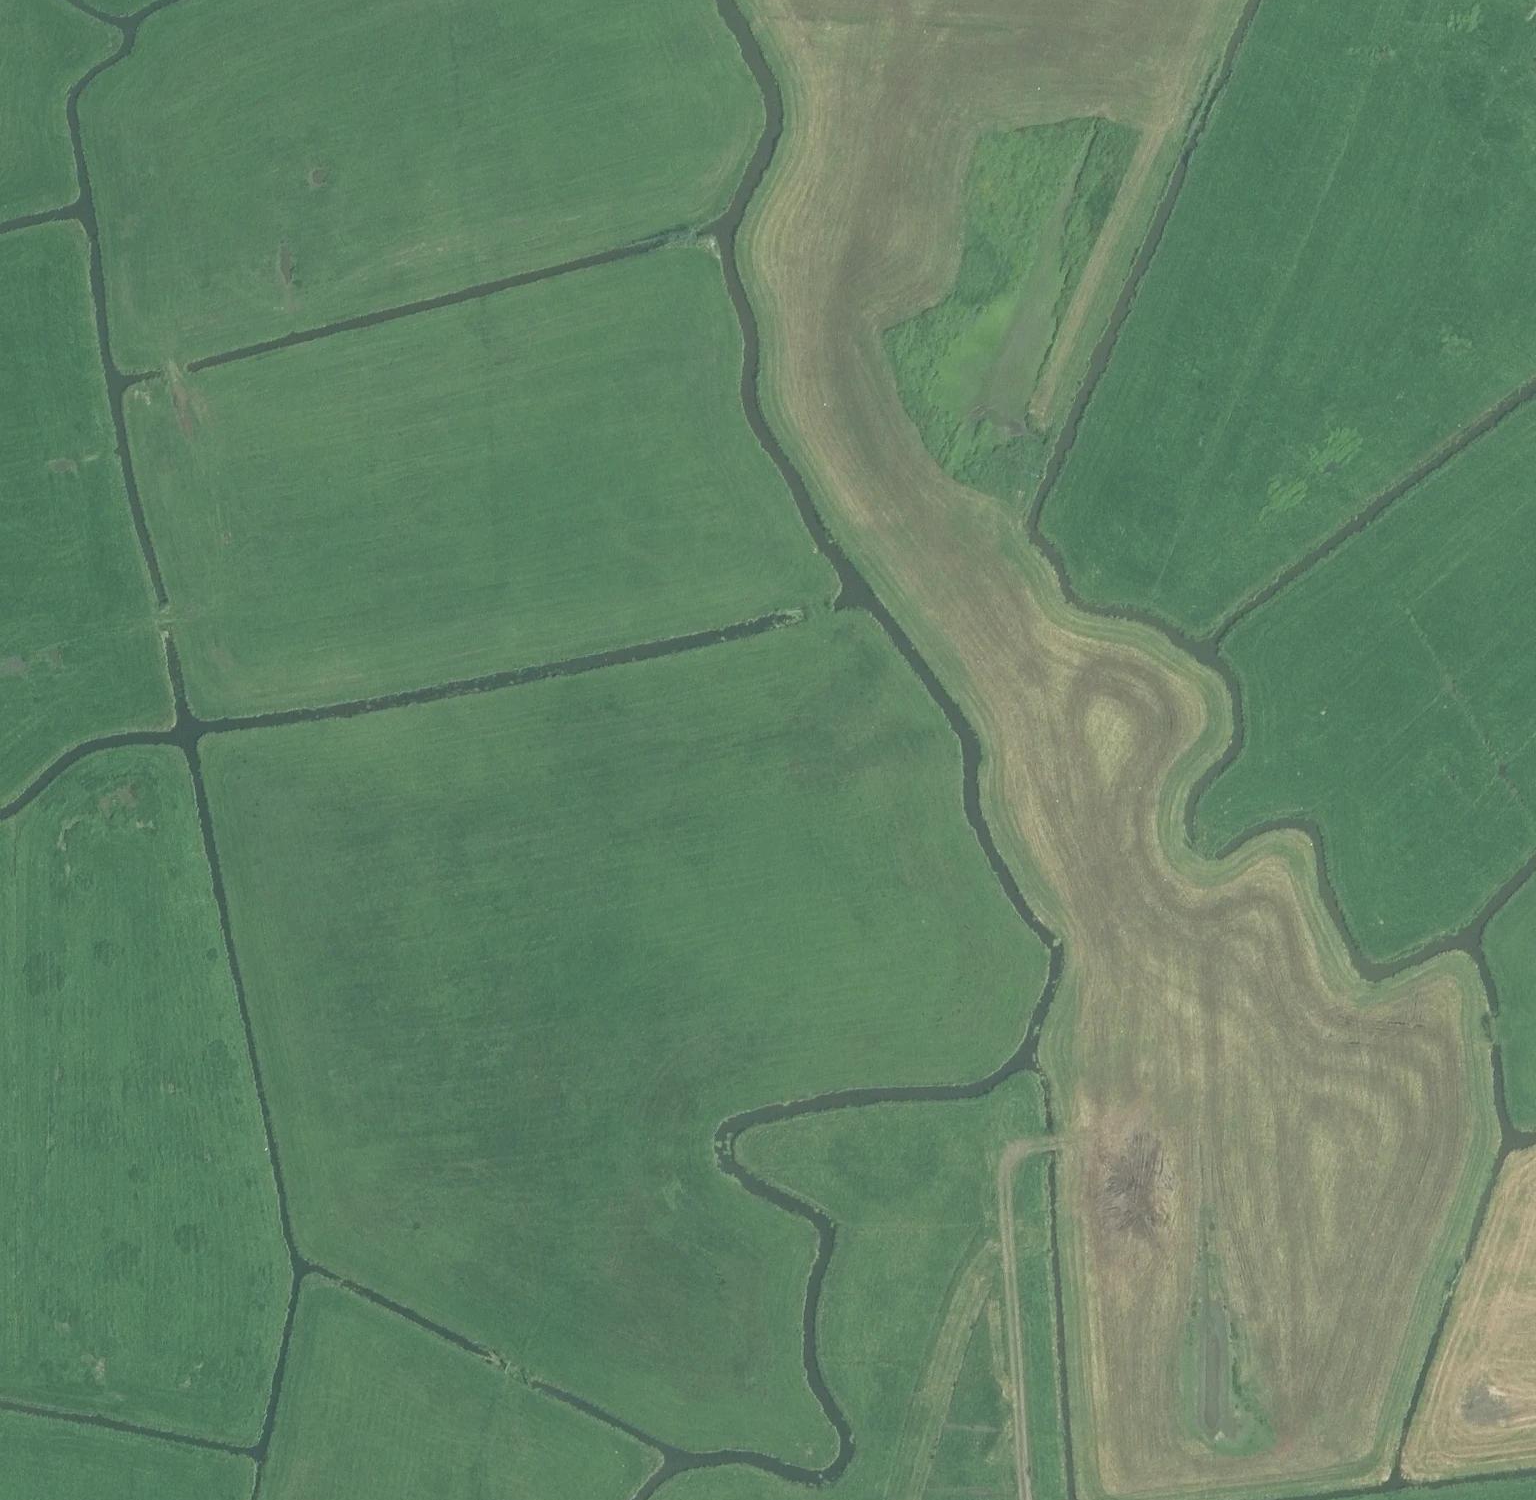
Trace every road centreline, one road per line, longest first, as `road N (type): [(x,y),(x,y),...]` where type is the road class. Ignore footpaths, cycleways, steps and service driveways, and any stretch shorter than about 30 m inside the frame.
road 1 (track): [(1034,1146),(1016,1152),(1005,1169),(1025,1499)]

